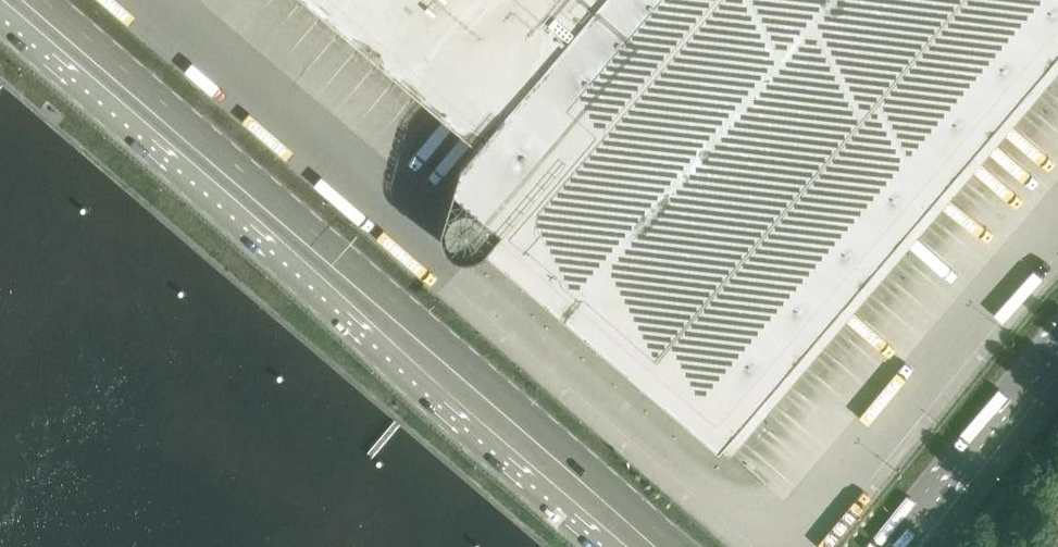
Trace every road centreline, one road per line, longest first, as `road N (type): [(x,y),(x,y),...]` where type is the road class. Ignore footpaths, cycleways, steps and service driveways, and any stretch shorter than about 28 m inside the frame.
road 1 (primary): [(673,546),(41,0)]
road 2 (primary): [(0,21),(605,546)]
road 3 (unclassified): [(1057,362),(906,546)]

